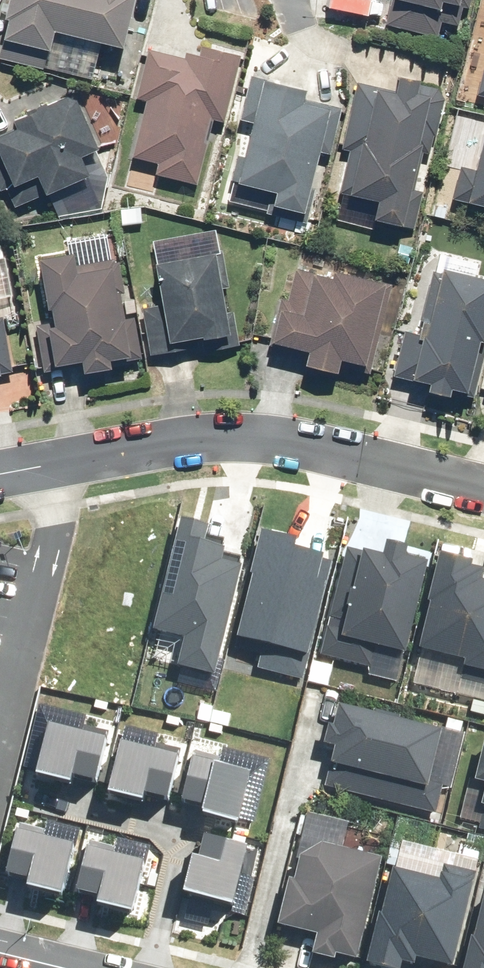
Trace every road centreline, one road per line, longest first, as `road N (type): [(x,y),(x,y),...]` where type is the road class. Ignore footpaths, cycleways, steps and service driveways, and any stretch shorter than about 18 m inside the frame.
road 1 (residential): [(0,473),(216,439),(337,451),(483,488)]

